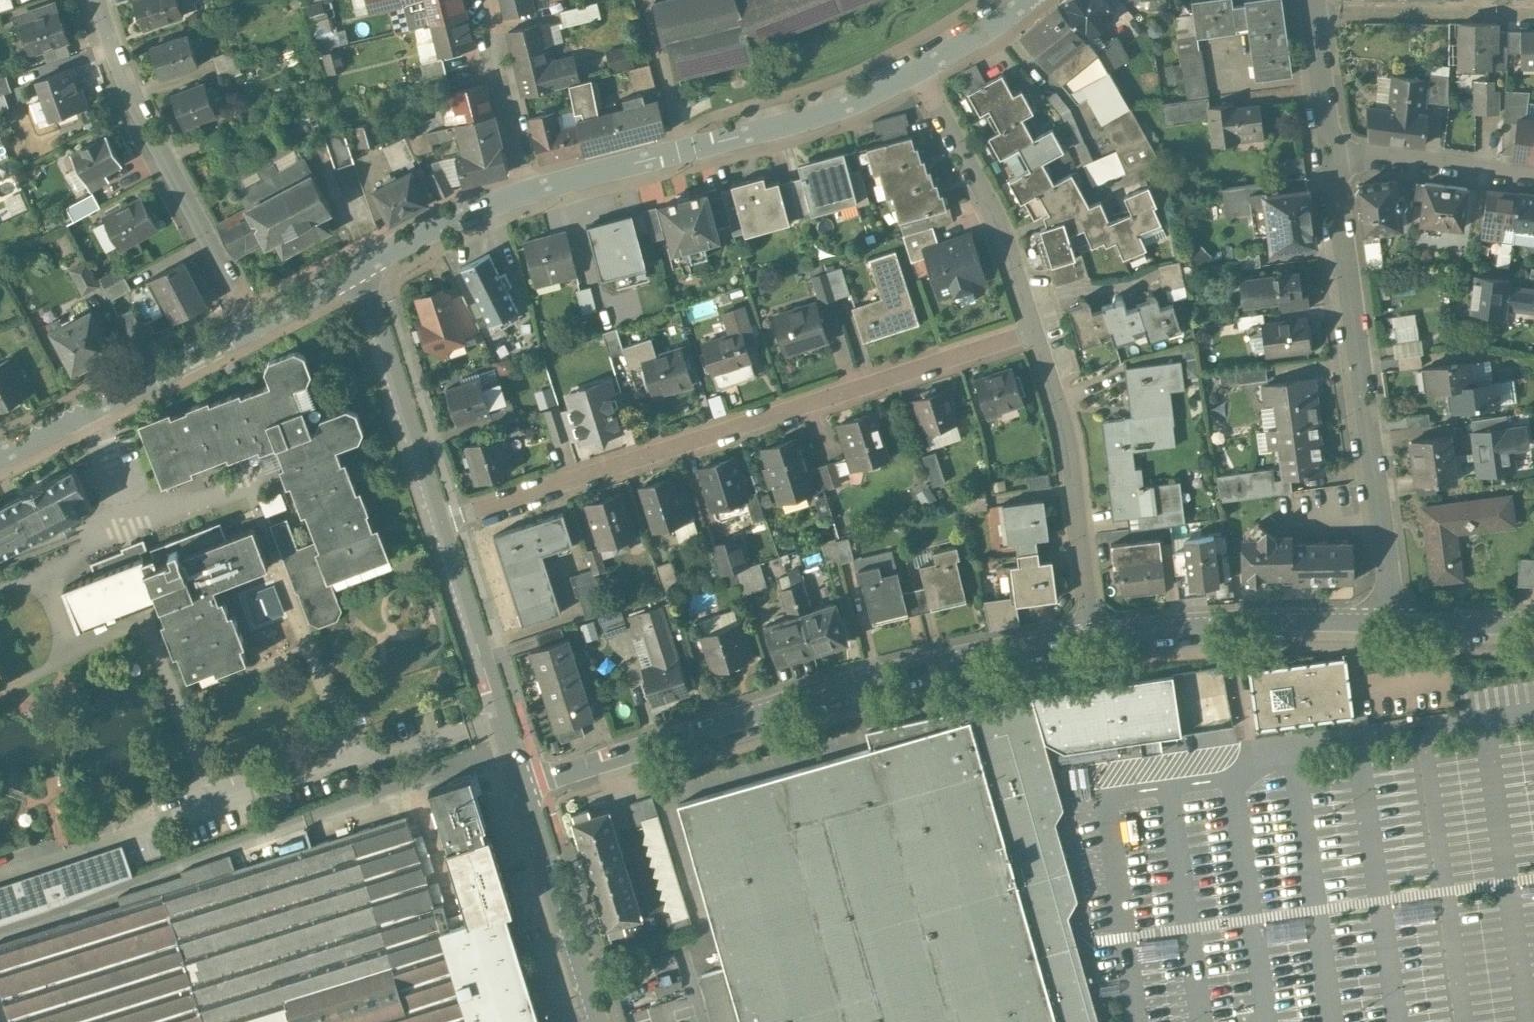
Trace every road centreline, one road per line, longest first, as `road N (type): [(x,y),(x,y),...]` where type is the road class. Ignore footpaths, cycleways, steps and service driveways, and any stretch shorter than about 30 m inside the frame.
road 1 (residential): [(1033,331),(438,524)]
road 2 (residential): [(1091,632),(949,658),(521,785)]
road 3 (residential): [(1331,151),(1394,620)]
road 4 (residential): [(529,188),(833,111),(910,74)]
road 5 (residential): [(97,0),(125,86),(255,325)]
road 6 (residential): [(1033,331),(1065,434),(1091,632)]
road 7 (residential): [(1394,620),(1091,632)]
road 8 (residential): [(0,458),(255,325)]
road 9 (residential): [(910,74),(1004,239),(1033,331)]
road 10 (residential): [(438,524),(521,785)]
road 11 (residential): [(357,272),(438,524)]
road 12 (residential): [(521,785),(595,1021)]
road 13 (residential): [(1533,10),(1312,13)]
road 14 (residential): [(1533,176),(1331,151)]
road 15 (residential): [(529,188),(483,0)]
road 16 (residential): [(357,272),(448,220),(529,188)]
road 17 (residential): [(1312,13),(1331,151)]
road 18 (residential): [(1533,623),(1394,620)]
road 19 (residential): [(910,74),(1021,0)]

